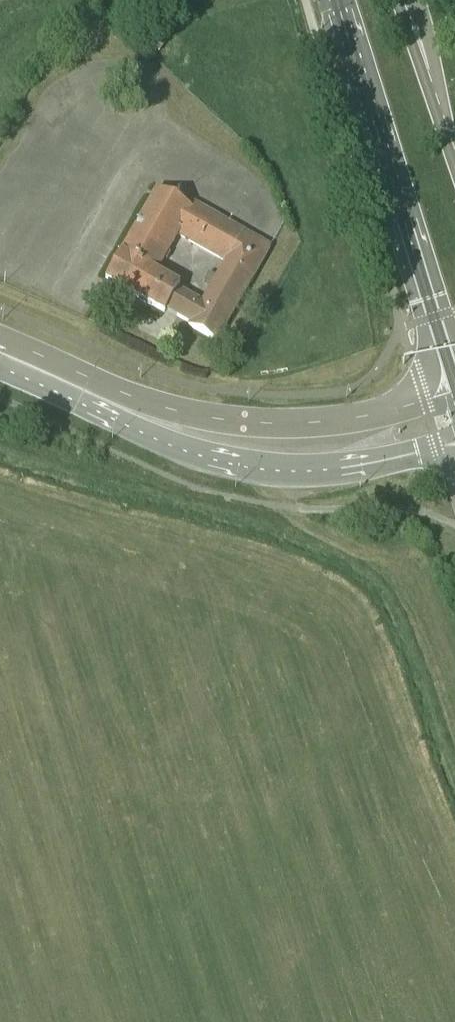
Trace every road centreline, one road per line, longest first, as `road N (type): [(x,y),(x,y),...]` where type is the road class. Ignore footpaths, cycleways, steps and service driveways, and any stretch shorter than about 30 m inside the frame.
road 1 (primary): [(338,0),(454,387)]
road 2 (unclassified): [(78,387),(148,435),(272,472),(334,470),(454,443)]
road 3 (unclassified): [(454,399),(333,423),(261,425),(78,387)]
road 4 (primary): [(454,176),(394,0)]

